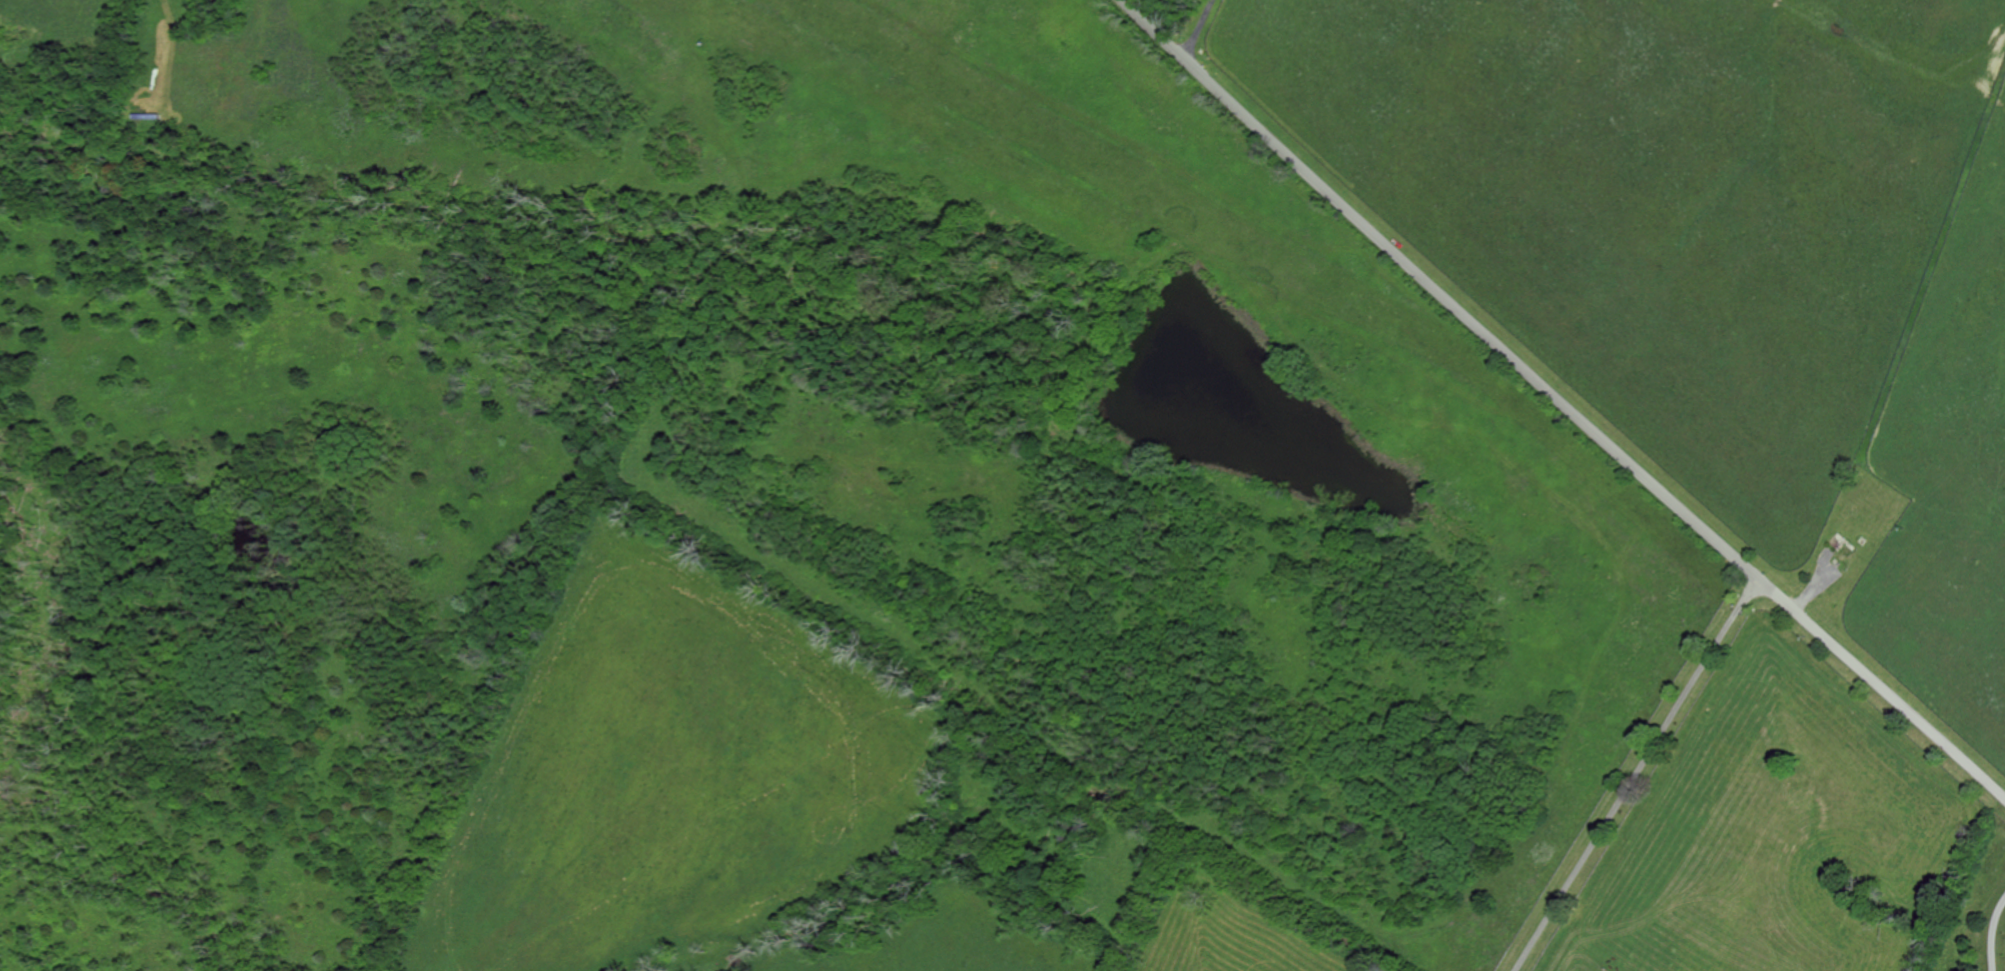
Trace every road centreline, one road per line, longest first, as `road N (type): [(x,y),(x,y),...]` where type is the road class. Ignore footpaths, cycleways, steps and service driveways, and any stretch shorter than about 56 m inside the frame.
road 1 (residential): [(1126,0),(2004,797)]

